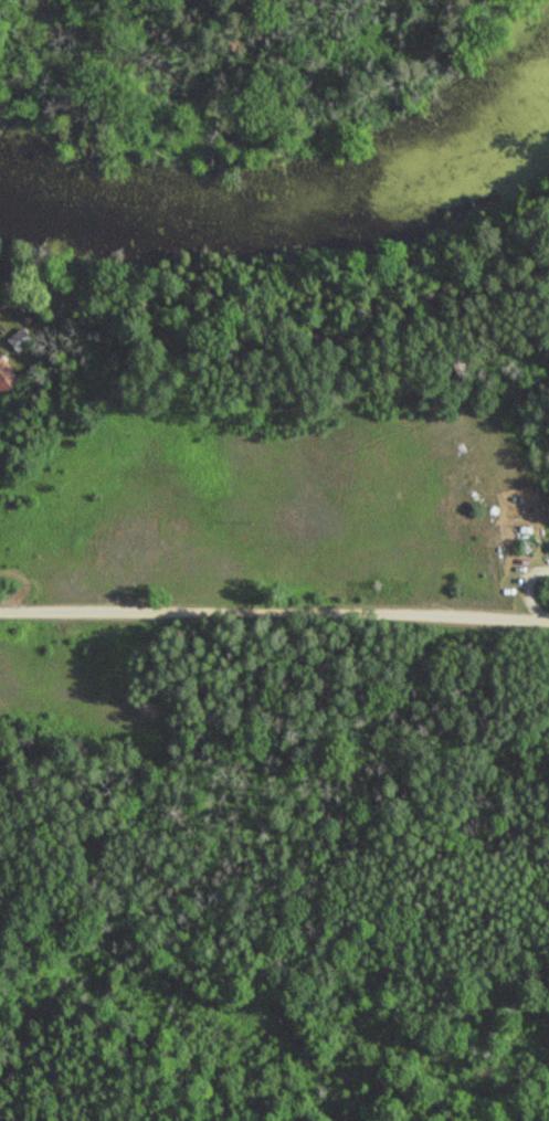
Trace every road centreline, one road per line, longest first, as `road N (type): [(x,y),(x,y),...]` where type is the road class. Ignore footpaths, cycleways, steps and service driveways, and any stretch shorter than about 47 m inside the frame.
road 1 (residential): [(548,621),(0,611)]

